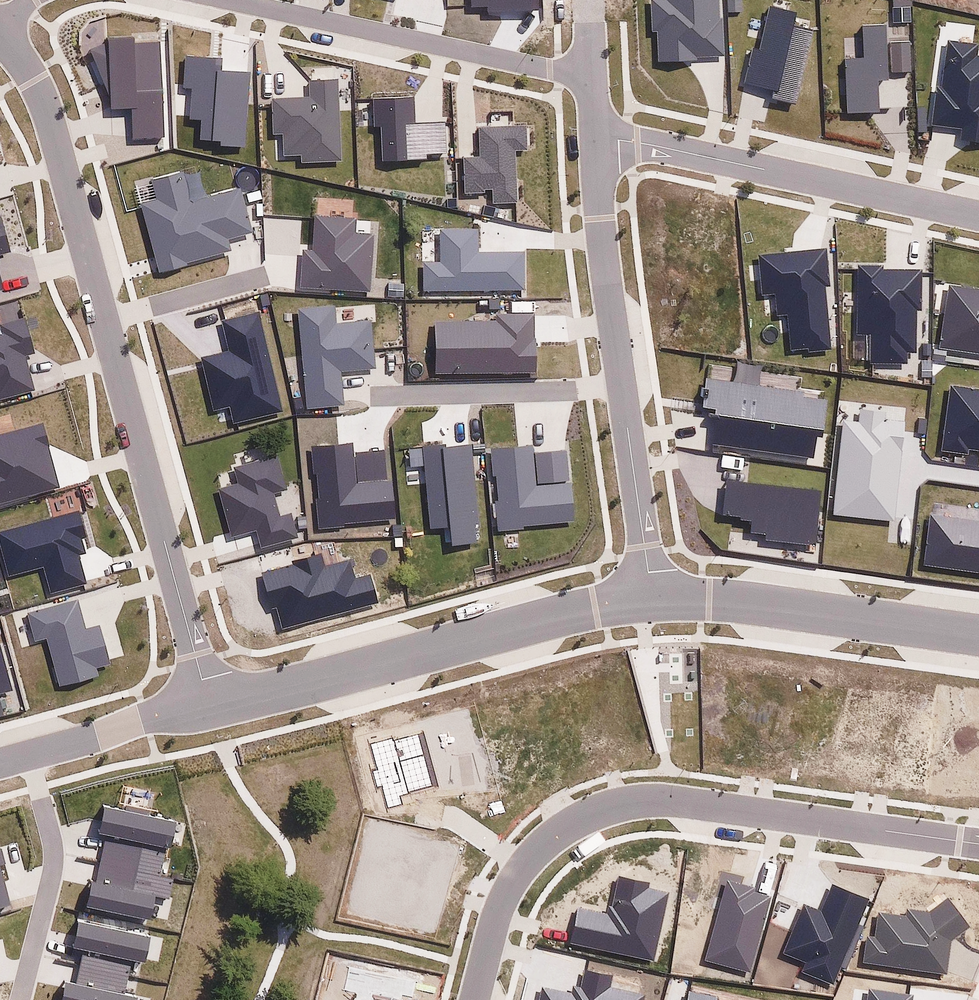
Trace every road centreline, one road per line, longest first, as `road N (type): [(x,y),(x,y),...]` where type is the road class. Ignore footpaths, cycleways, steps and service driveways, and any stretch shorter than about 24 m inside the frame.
road 1 (residential): [(209,705),(58,144),(35,85),(0,34)]
road 2 (residential): [(478,999),(517,886),(568,835),(604,814),(713,809),(978,844)]
road 3 (residential): [(597,140),(604,269),(653,597)]
road 4 (residential): [(653,597),(209,705)]
road 5 (residential): [(978,215),(597,140)]
road 6 (residential): [(220,0),(591,72)]
road 7 (residential): [(978,636),(653,597)]
road 8 (residential): [(28,754),(52,855),(19,999)]
road 9 (residential): [(209,705),(28,754)]

